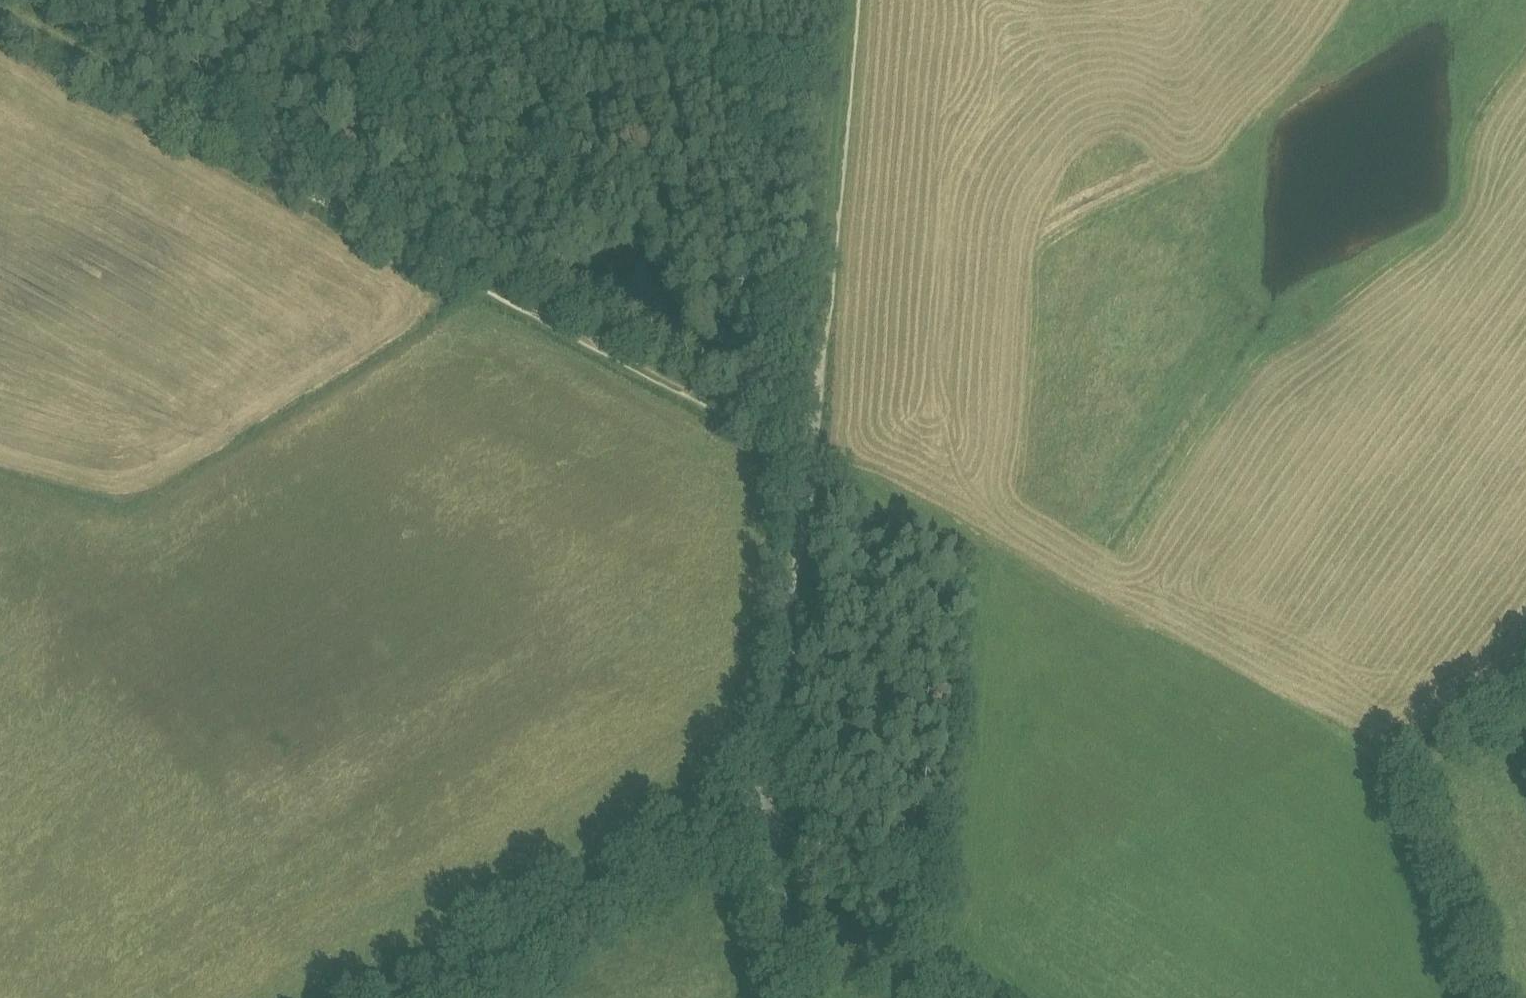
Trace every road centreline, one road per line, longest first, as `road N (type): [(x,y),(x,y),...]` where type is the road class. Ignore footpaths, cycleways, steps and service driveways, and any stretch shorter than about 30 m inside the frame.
road 1 (track): [(451,997),(780,804)]
road 2 (track): [(780,804),(811,449)]
road 3 (track): [(783,779),(867,843),(920,928),(984,997)]
road 4 (track): [(780,804),(799,997)]

